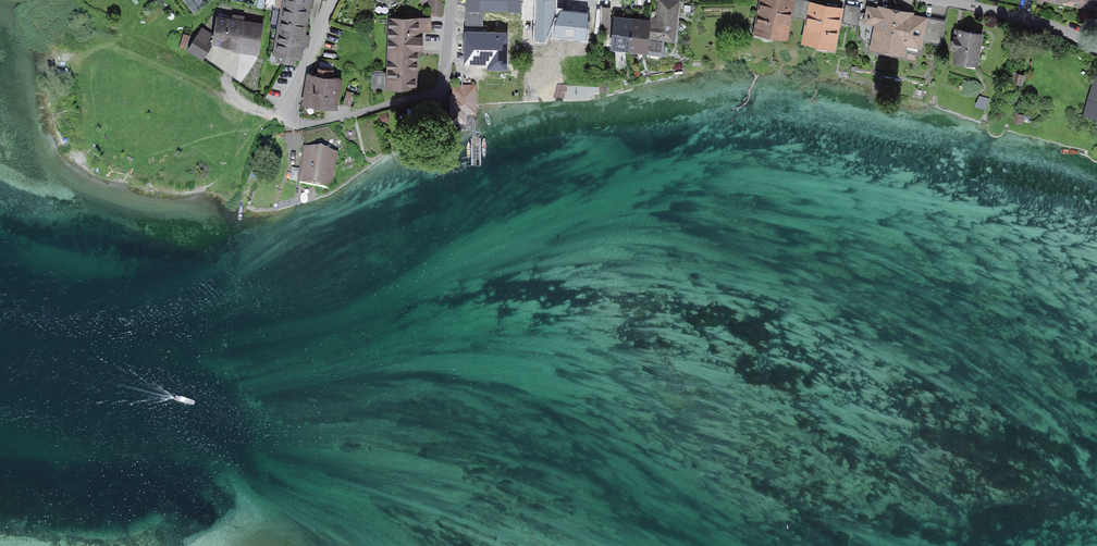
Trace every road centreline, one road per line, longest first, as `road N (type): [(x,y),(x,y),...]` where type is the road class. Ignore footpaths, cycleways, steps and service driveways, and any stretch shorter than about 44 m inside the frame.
road 1 (residential): [(333,0),(284,119),(304,126),(443,86),(452,0)]
road 2 (residential): [(1096,51),(1037,21),(937,0)]

